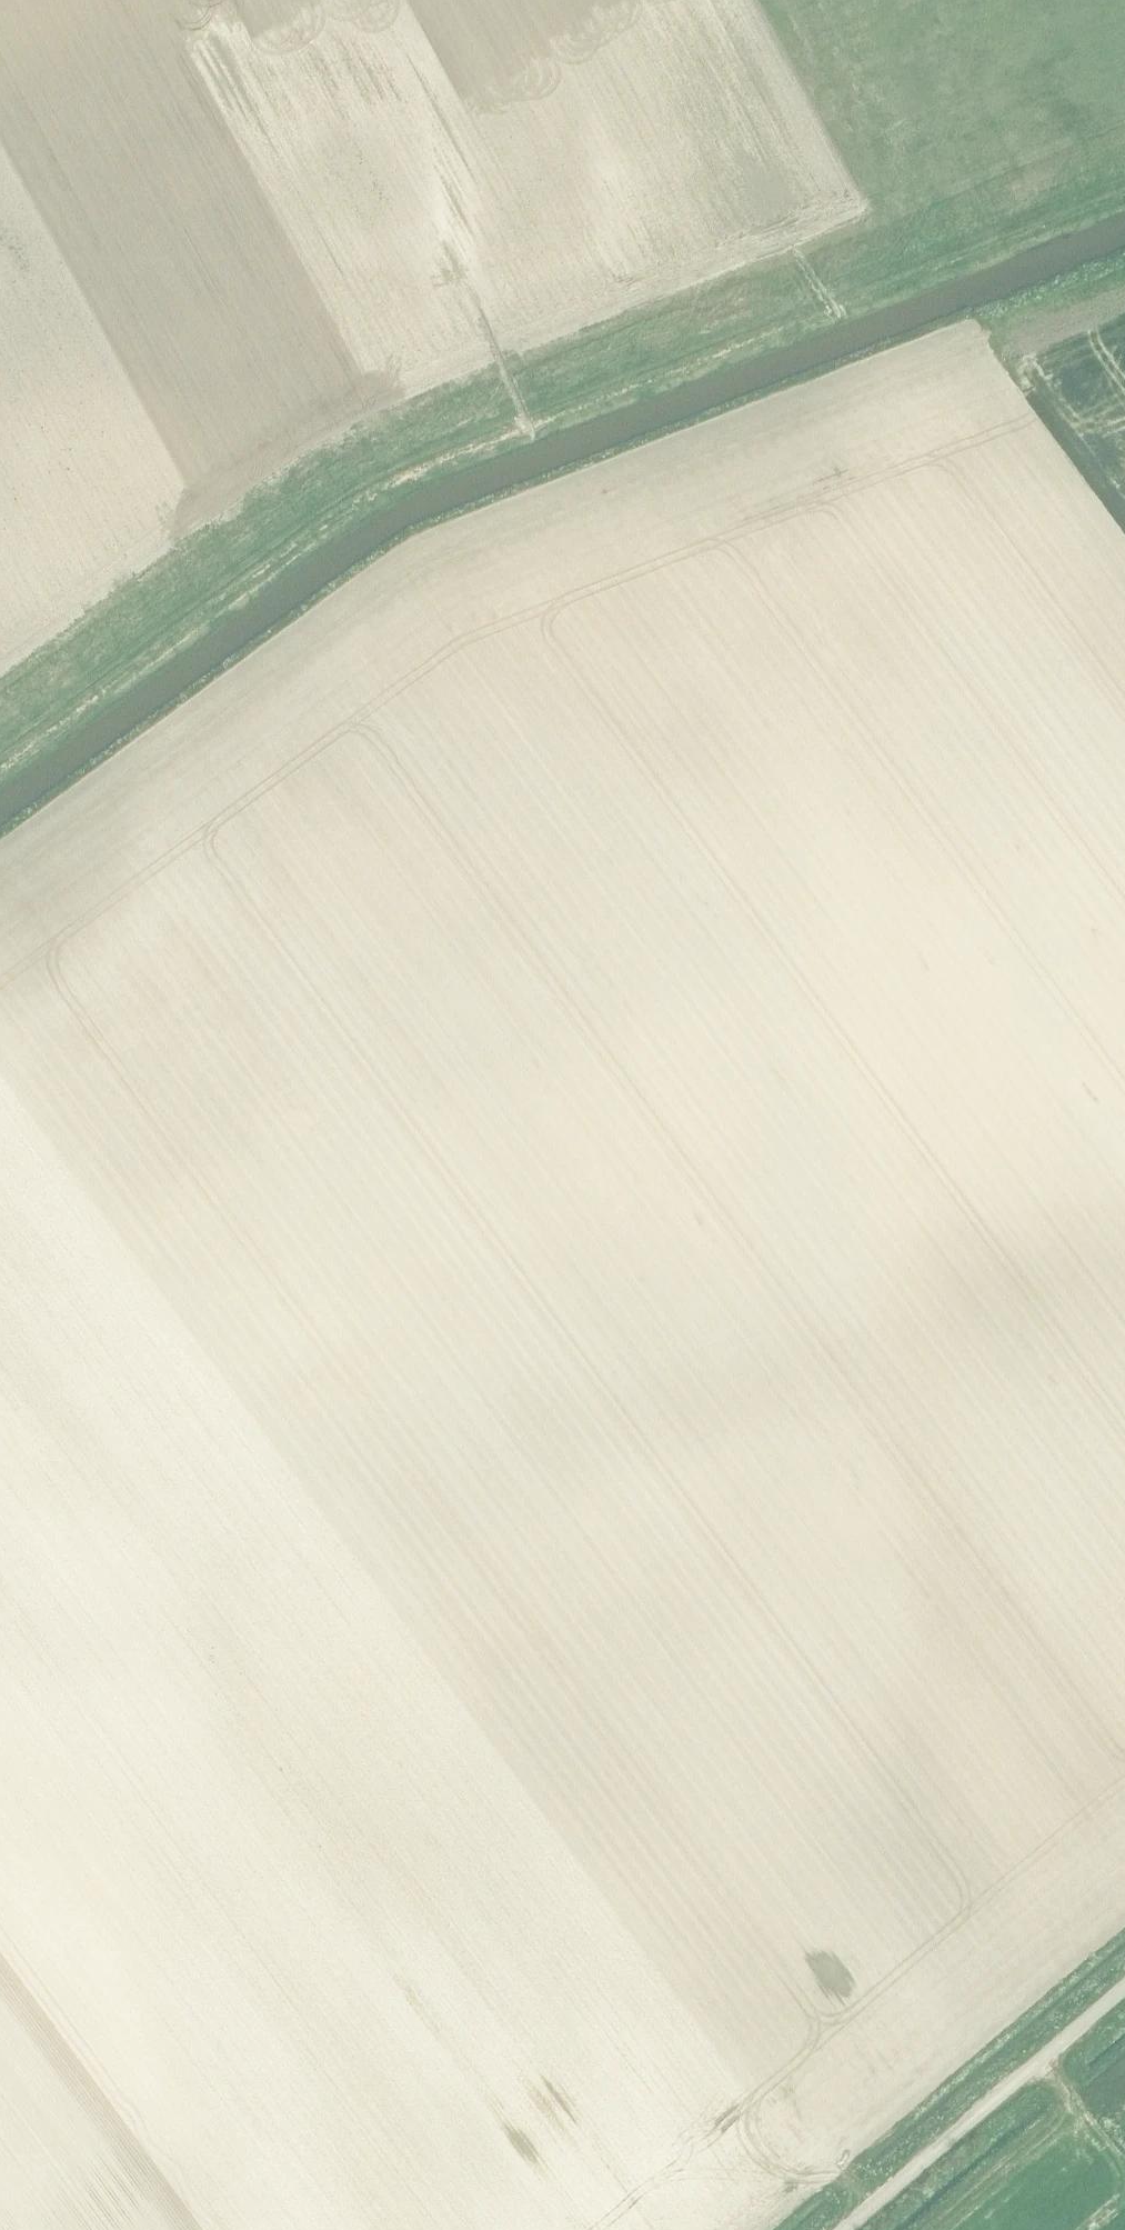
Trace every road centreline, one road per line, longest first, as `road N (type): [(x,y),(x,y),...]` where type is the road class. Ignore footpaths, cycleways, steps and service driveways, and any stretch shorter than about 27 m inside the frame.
road 1 (unclassified): [(816,2229),(1124,1961)]
road 2 (track): [(961,336),(1124,271)]

